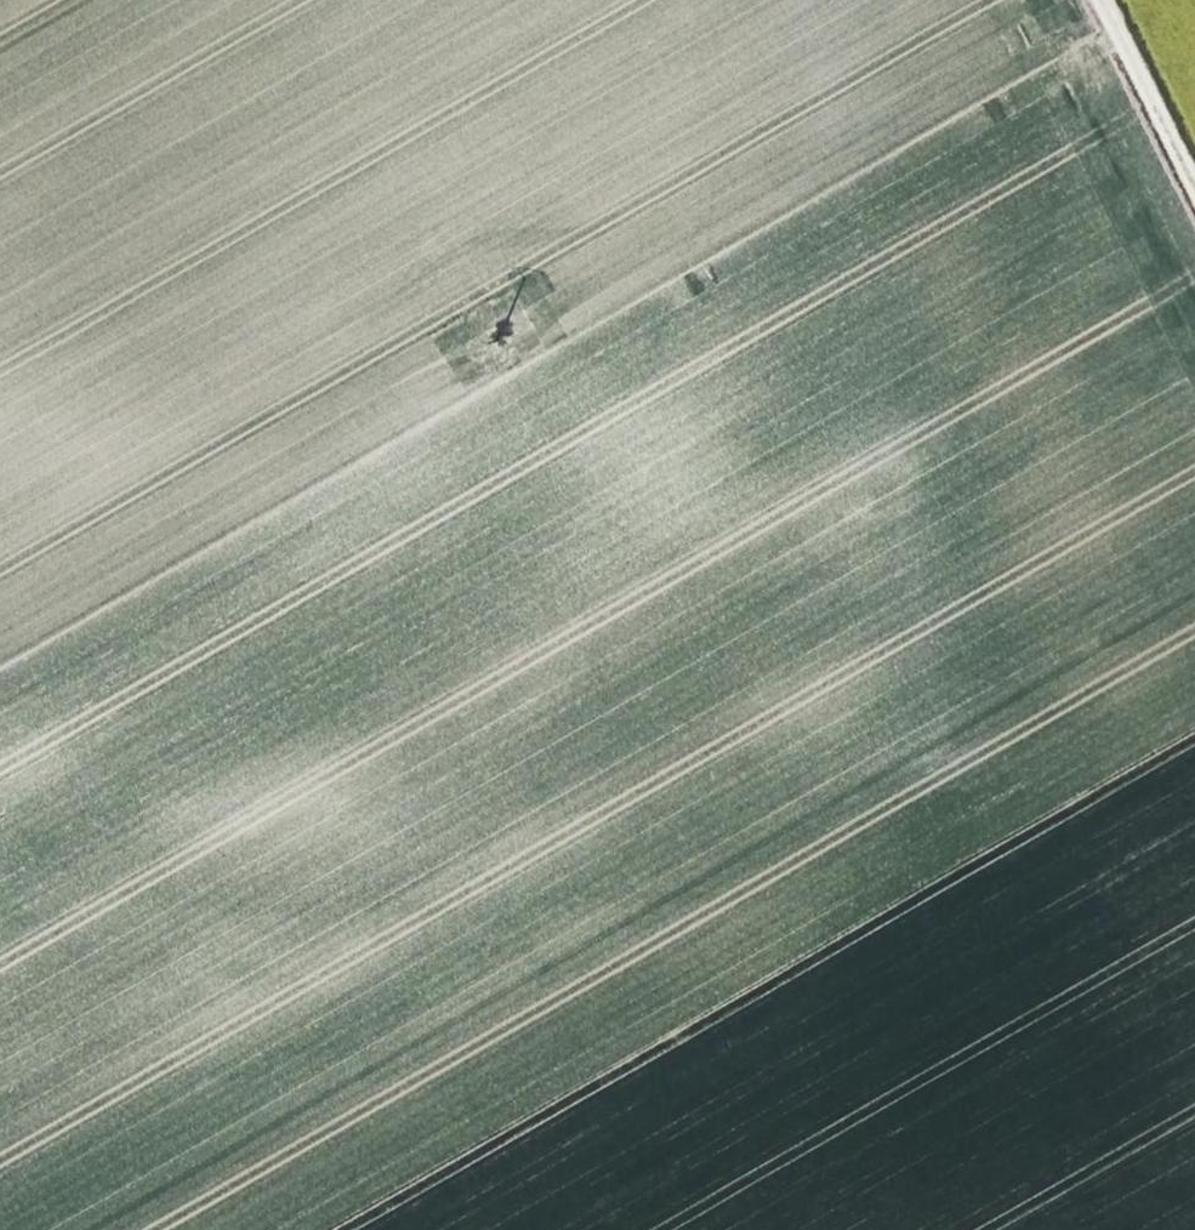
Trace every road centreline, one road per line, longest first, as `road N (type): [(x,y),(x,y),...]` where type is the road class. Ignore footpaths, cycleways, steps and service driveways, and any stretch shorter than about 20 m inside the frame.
road 1 (track): [(1101,0),(1194,189)]

